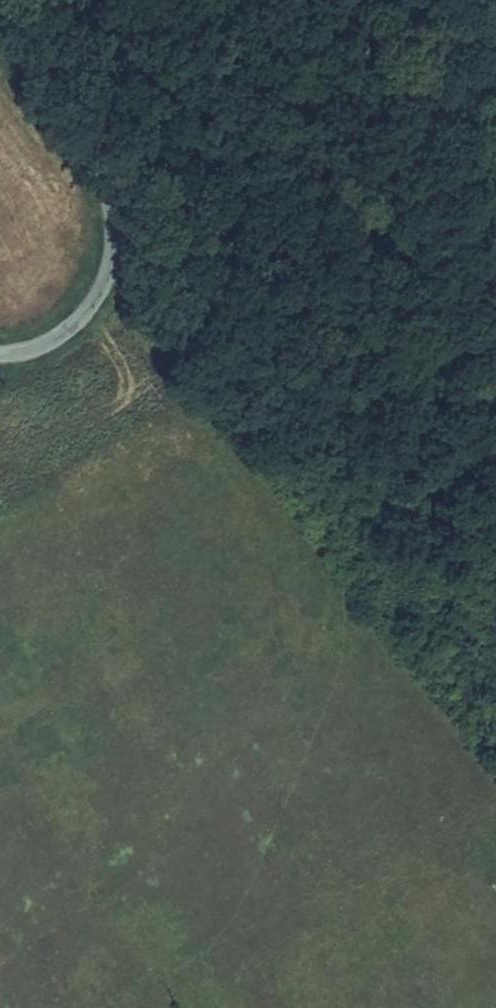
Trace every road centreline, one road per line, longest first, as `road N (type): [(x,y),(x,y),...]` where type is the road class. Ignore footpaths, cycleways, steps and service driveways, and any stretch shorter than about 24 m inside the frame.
road 1 (unclassified): [(0,352),(32,349),(97,290),(110,218),(95,171),(19,56),(0,11)]

